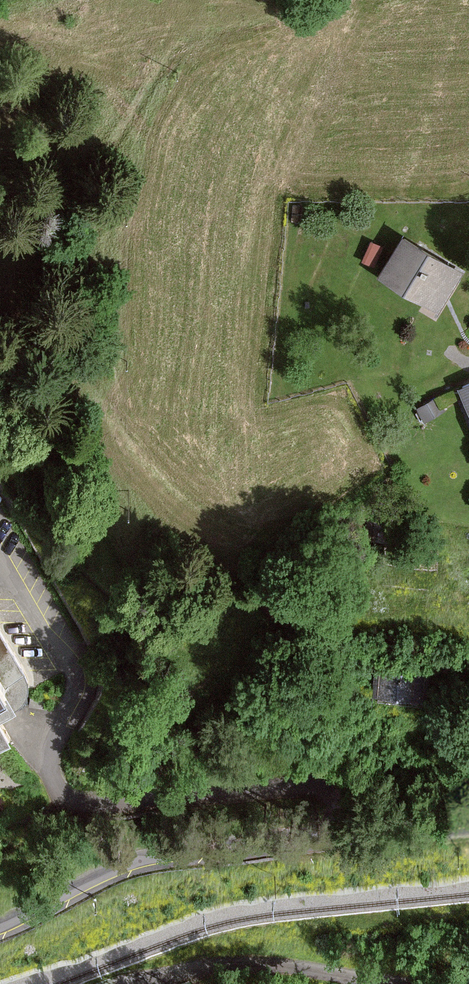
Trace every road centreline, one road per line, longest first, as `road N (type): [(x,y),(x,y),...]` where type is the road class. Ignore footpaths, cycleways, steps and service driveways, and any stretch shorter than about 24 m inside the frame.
road 1 (tertiary): [(468,819),(162,855),(0,925)]
road 2 (unclassified): [(133,983),(207,967),(275,967),(364,983)]

